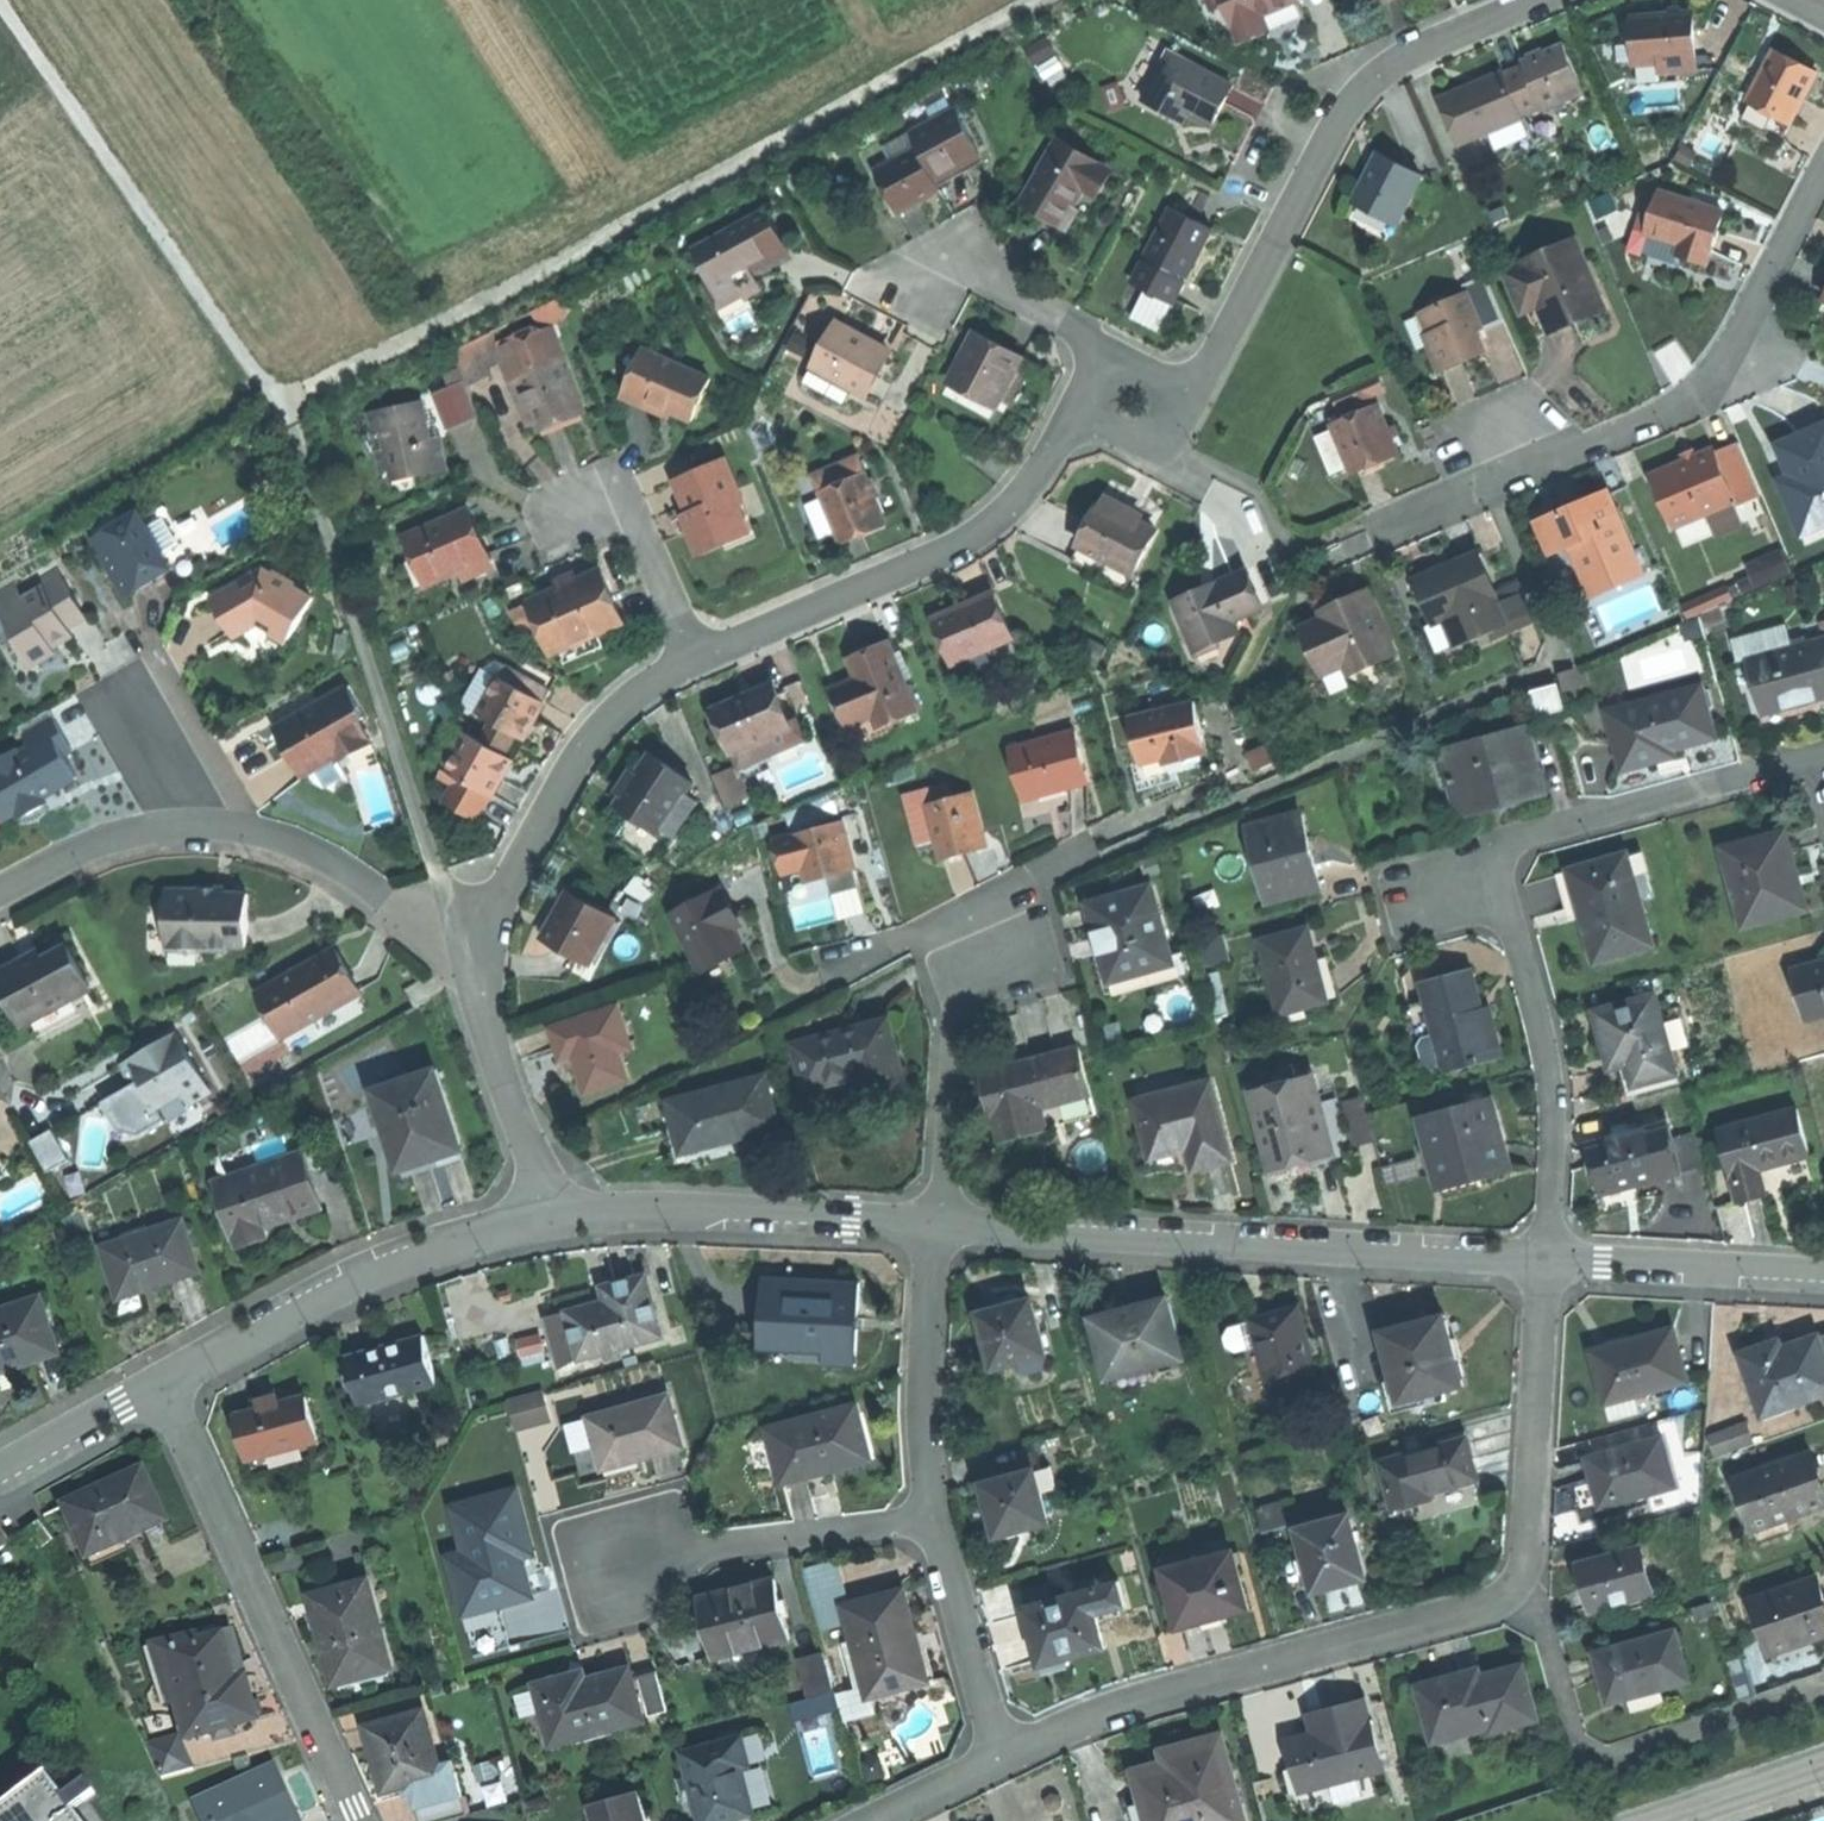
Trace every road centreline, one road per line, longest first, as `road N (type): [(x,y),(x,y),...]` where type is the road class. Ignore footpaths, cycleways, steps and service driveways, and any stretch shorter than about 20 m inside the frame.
road 1 (track): [(18,0),(291,410),(479,988)]
road 2 (residential): [(1001,1752),(1111,1708),(1474,1612),(1511,1593),(1529,1543),(1549,1262)]
road 3 (track): [(291,410),(1053,0)]
road 4 (residential): [(1549,1262),(937,1225)]
road 5 (residential): [(1397,525),(1691,400),(1713,378),(1823,173)]
road 6 (residential): [(1536,0),(1416,50),(1364,90),(1218,352),(1199,376),(1164,392)]
road 7 (residential): [(1099,411),(1075,426),(970,540),(693,657)]
road 8 (residential): [(359,1820),(159,1383)]
road 9 (residential): [(937,1225),(952,1026),(978,944),(1018,903),(1100,860)]
road 10 (residential): [(545,1219),(365,1275),(159,1383)]
road 11 (residential): [(693,657),(647,679),(575,748),(497,900),(479,988)]
road 12 (residential): [(1502,857),(1551,1086),(1549,1262)]
road 13 (residential): [(937,1225),(668,1208),(545,1219)]
road 14 (residential): [(479,988),(402,912),(335,863),(268,834),(189,823)]
road 15 (residential): [(1823,758),(1521,836),(1502,857)]
road 16 (residential): [(934,1518),(628,1562)]
road 17 (residential): [(934,1518),(926,1400),(937,1225)]
road 18 (residential): [(1823,1275),(1549,1262)]
road 19 (residential): [(1001,1752),(934,1518)]
road 20 (residential): [(479,988),(545,1219)]
road 21 (residential): [(928,278),(968,275),(1008,289),(1089,339),(1117,376)]
road 22 (residential): [(693,657),(634,526),(602,513),(565,512)]
road 23 (residential): [(189,823),(108,839),(0,890)]
road 24 (residential): [(159,1383),(0,1477)]
road 25 (secondary): [(1823,1761),(1654,1820)]
road 26 (residential): [(189,823),(114,687)]
road 27 (residential): [(865,1820),(1001,1752)]

